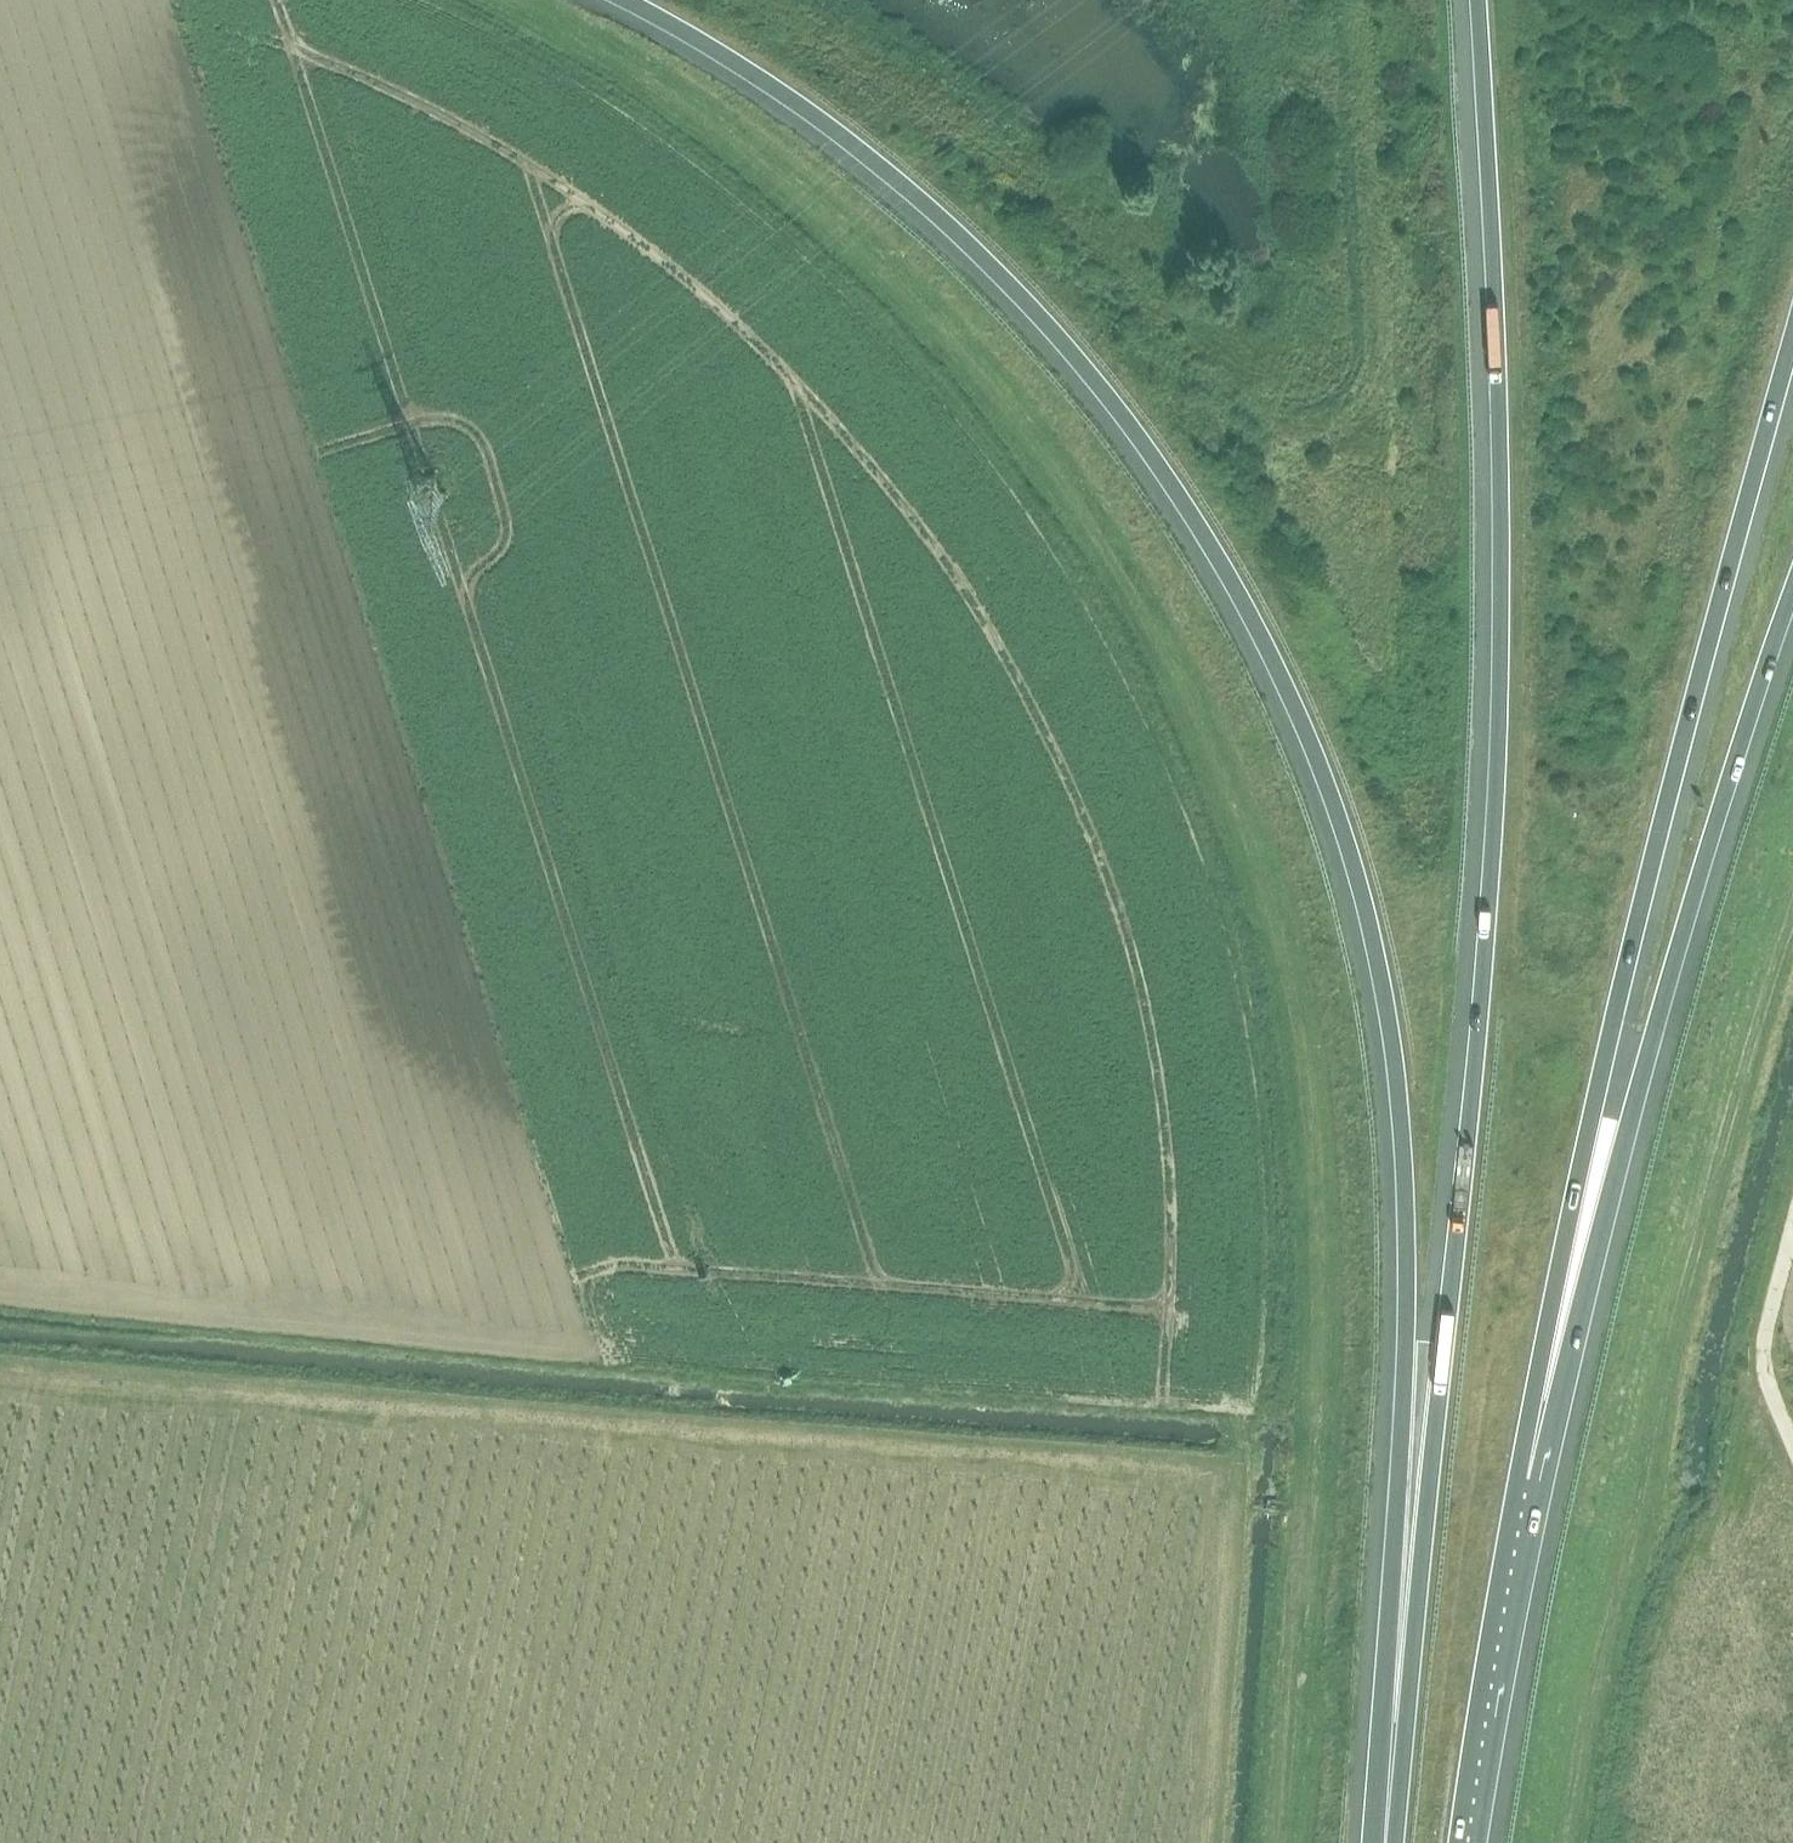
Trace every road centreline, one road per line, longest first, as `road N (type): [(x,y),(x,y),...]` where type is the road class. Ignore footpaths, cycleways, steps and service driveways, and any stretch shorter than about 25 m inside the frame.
road 1 (motorway): [(627,0),(724,53),(838,132),(1017,290),(1164,475),(1234,586),(1295,706),(1369,922),(1401,1126),(1406,1365),(1392,1763)]
road 2 (motorway): [(1479,0),(1498,374),(1498,768),(1474,1101),(1392,1763)]
road 3 (motorway): [(1529,1478),(1614,1018),(1792,336)]
road 4 (motorway): [(1529,1478),(1699,878),(1792,589)]
road 5 (motorway): [(1469,1842),(1529,1478)]
road 6 (unclassified): [(1792,1441),(1769,1381),(1770,1311),(1792,1231)]

